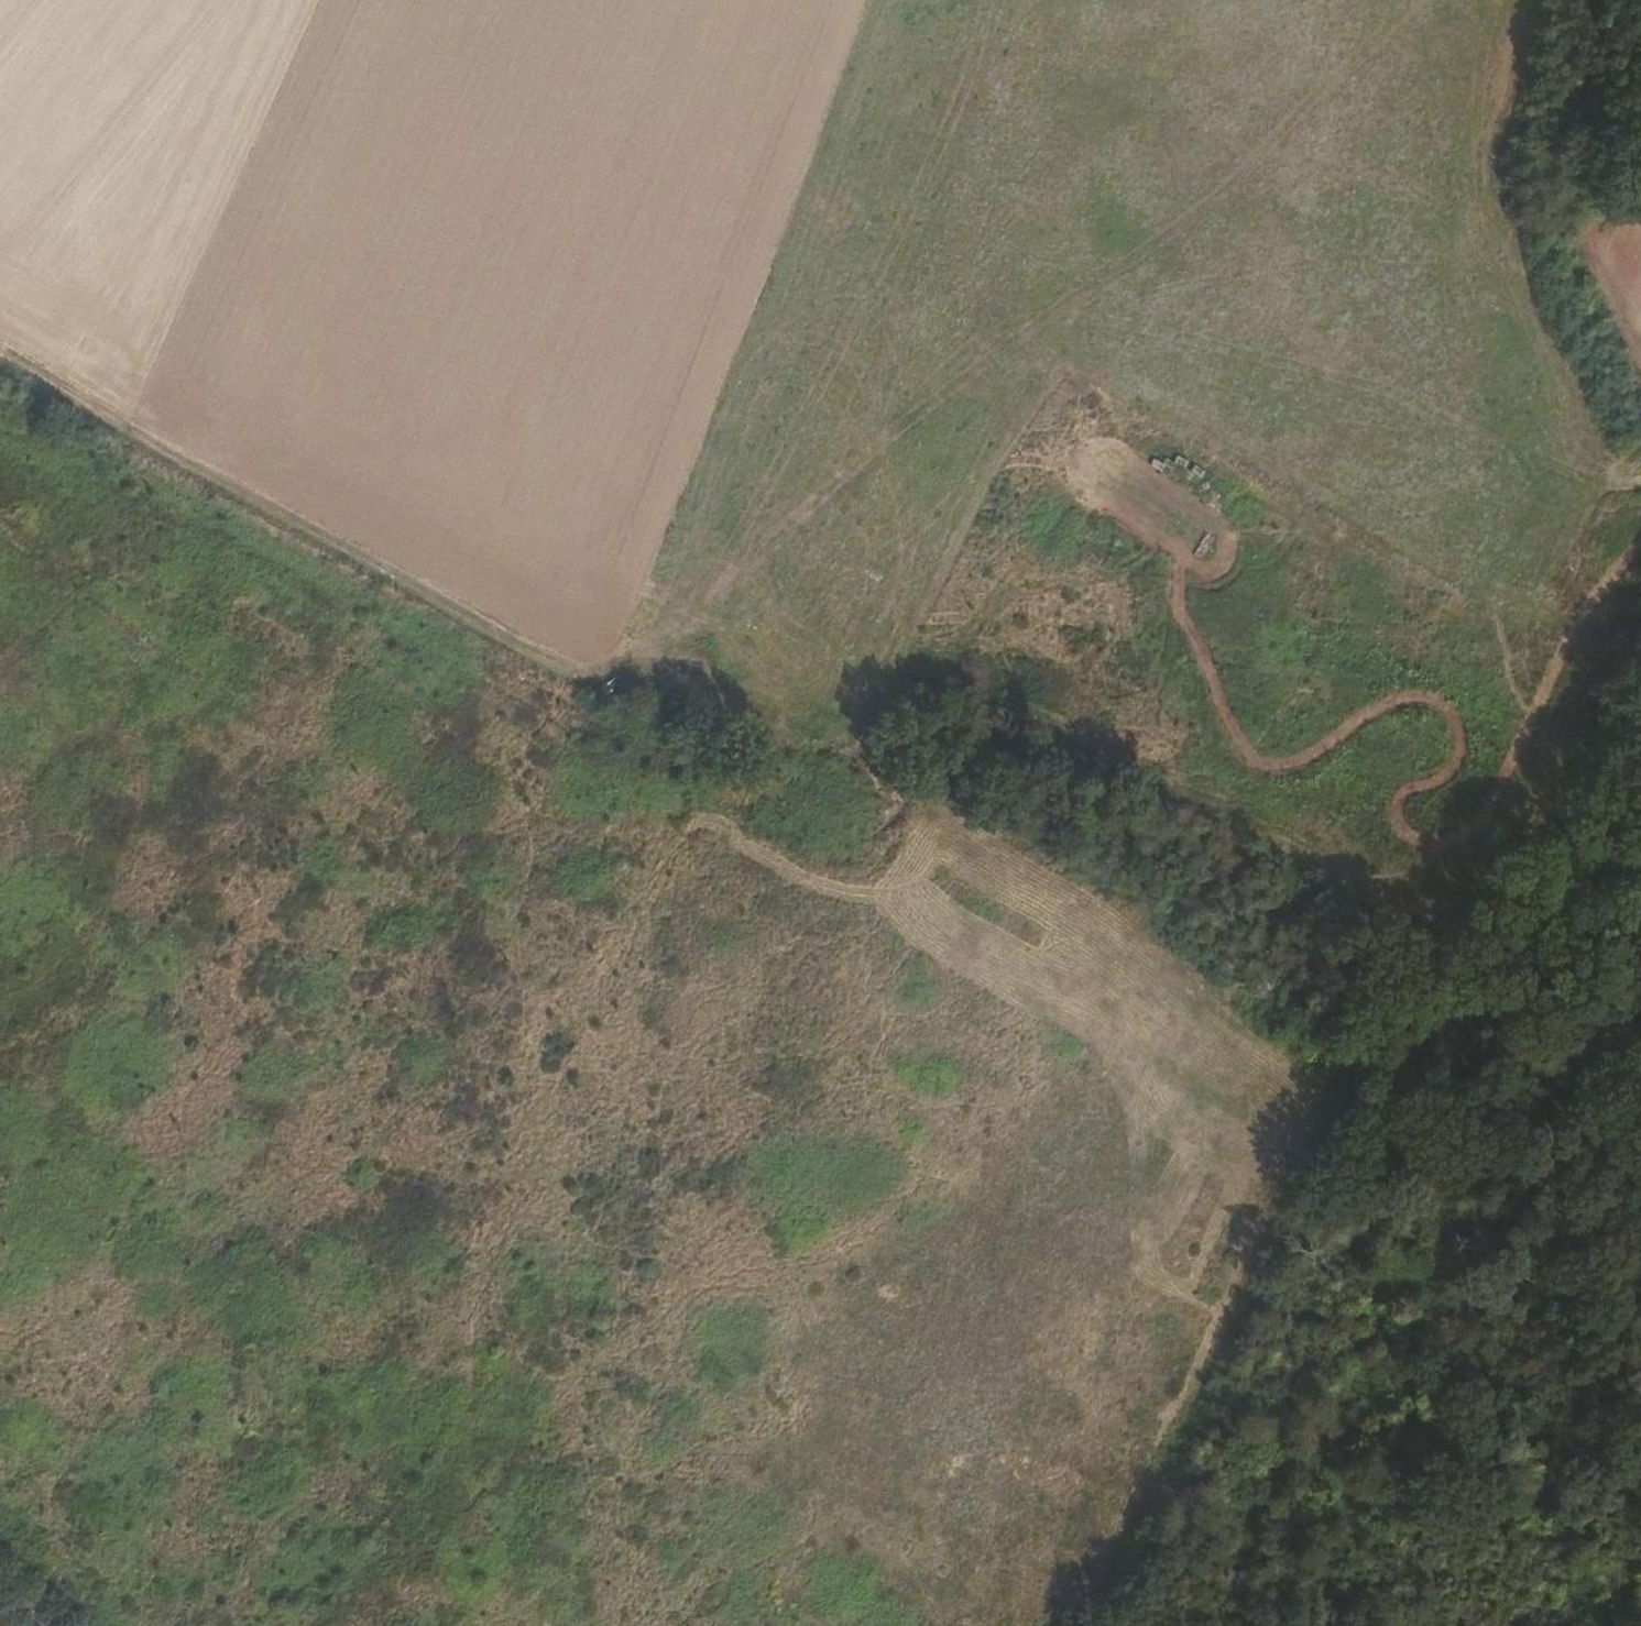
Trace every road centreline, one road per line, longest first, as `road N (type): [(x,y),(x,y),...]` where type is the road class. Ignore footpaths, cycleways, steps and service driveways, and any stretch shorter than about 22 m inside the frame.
road 1 (track): [(0,358),(555,667),(640,670),(782,761),(818,773),(844,771),(875,748)]
road 2 (track): [(1051,1625),(1412,1019)]

